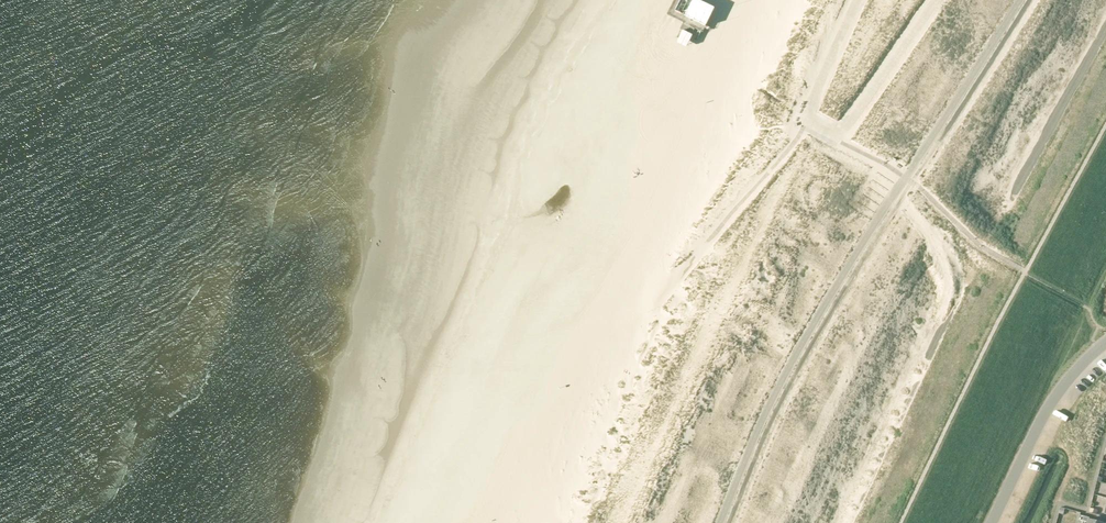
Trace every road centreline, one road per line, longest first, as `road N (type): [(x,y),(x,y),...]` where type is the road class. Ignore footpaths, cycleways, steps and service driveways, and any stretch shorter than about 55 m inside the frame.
road 1 (unclassified): [(993,522),(1050,404),(1105,342)]

